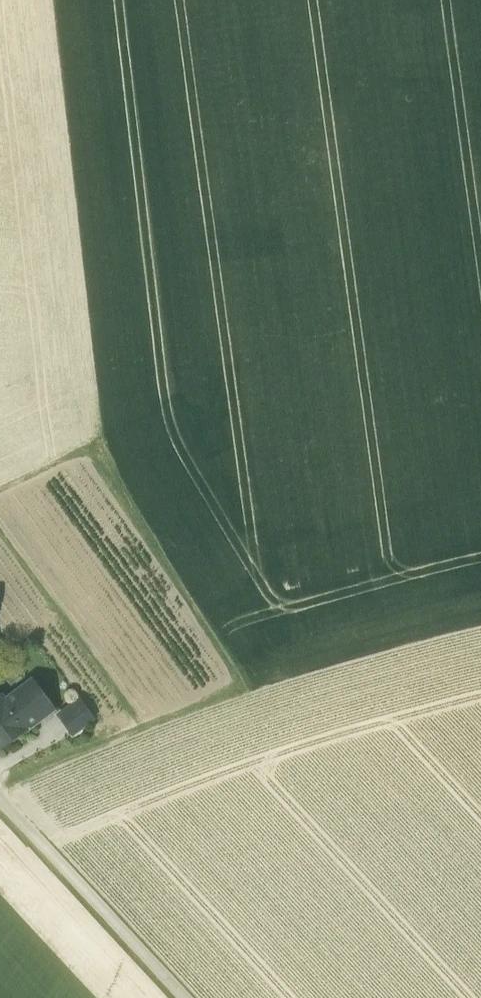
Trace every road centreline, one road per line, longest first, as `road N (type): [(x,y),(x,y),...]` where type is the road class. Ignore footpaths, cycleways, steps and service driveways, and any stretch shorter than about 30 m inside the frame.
road 1 (unclassified): [(161,997),(0,803)]

